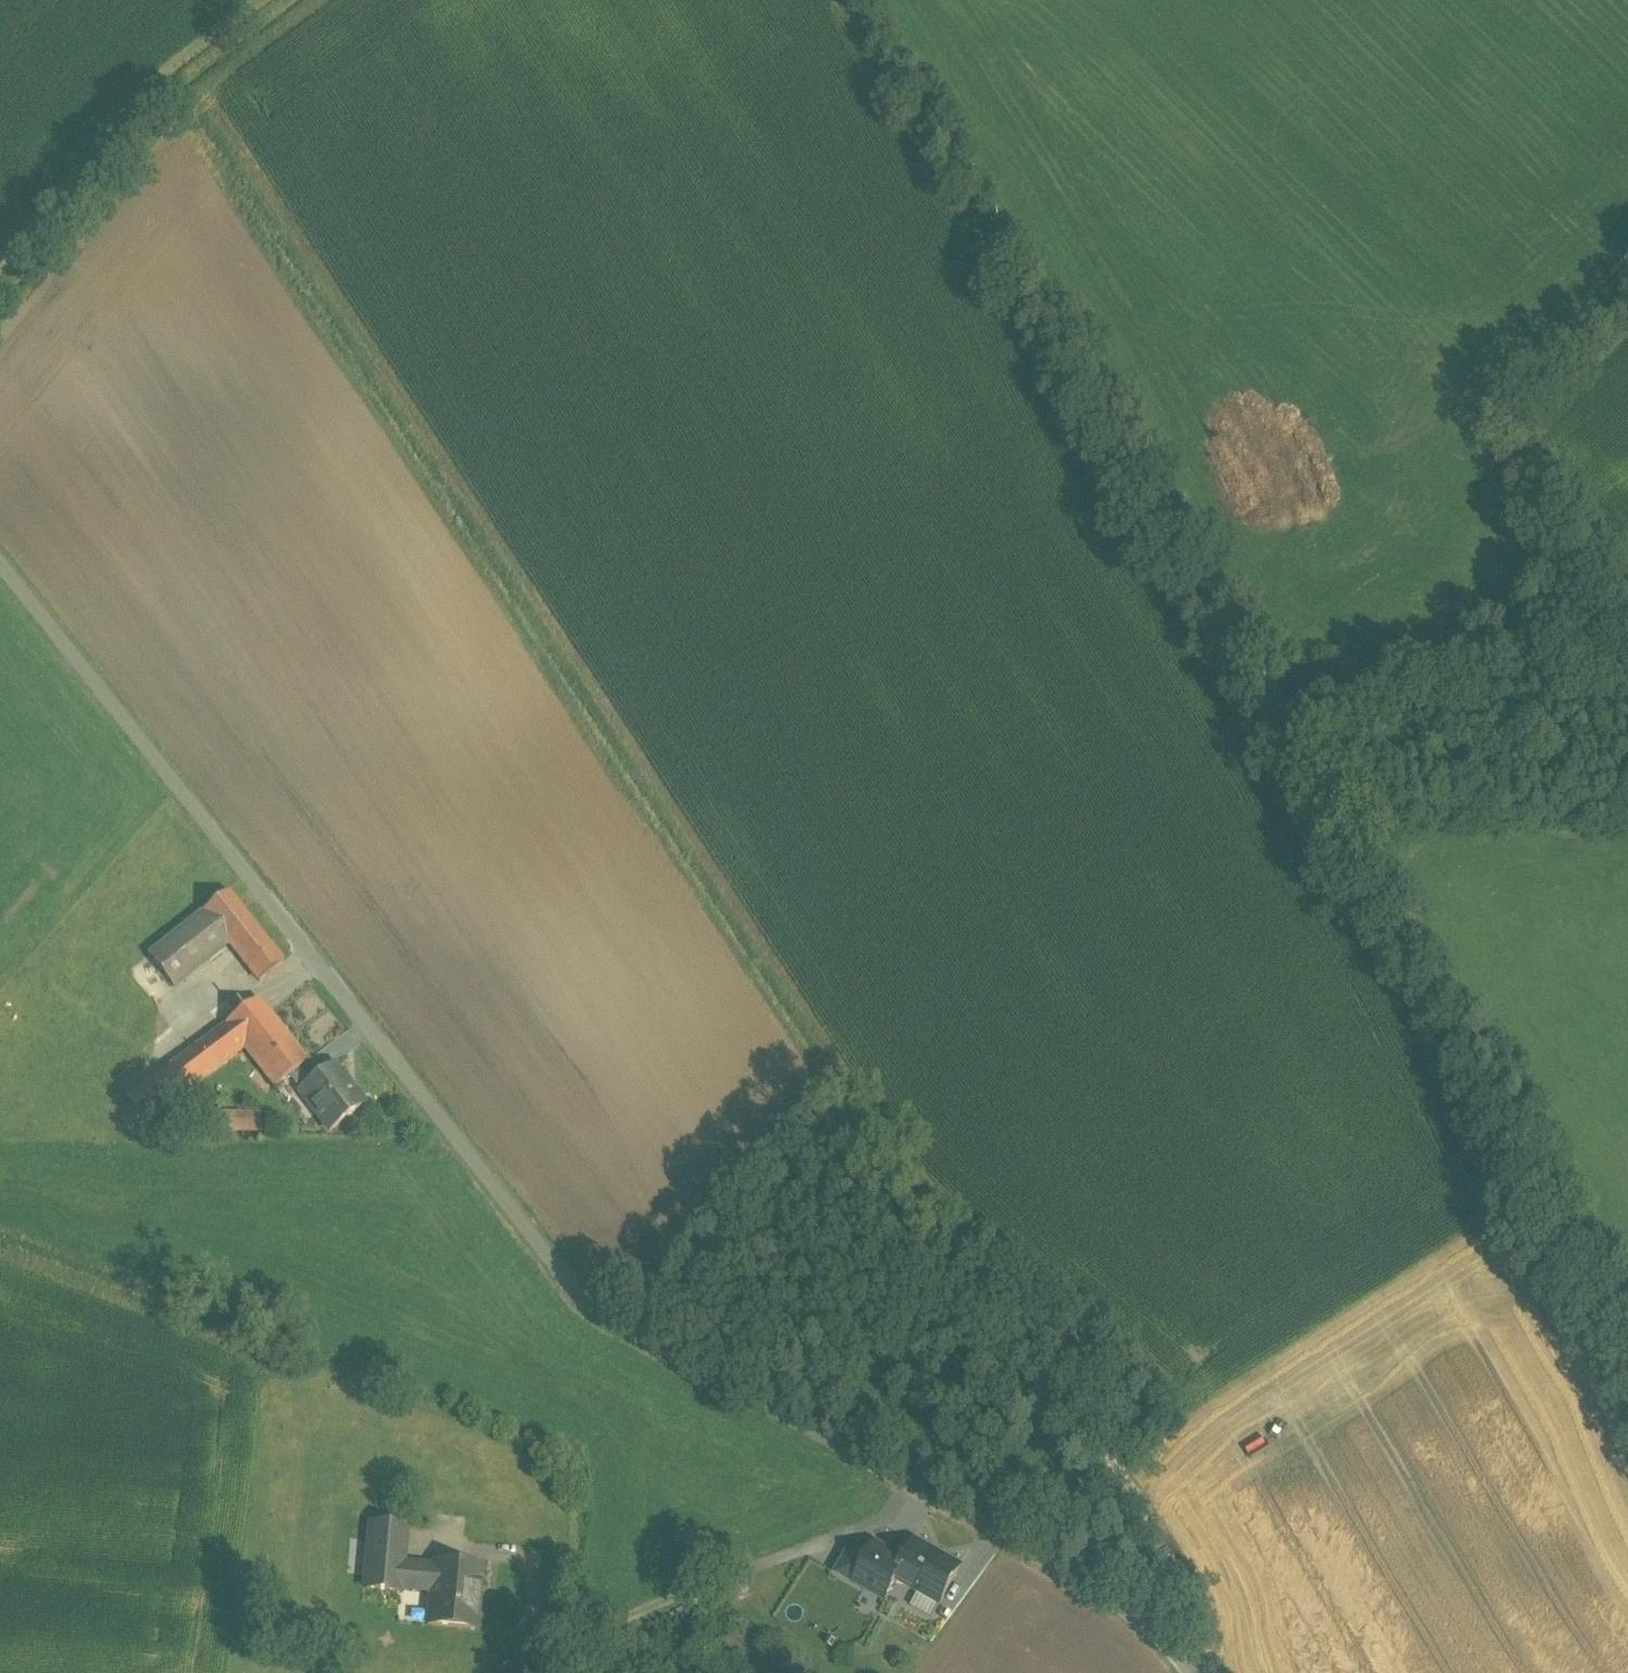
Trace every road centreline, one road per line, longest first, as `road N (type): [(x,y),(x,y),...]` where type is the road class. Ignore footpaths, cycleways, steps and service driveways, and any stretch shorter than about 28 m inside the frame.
road 1 (unclassified): [(0,572),(585,1314),(1086,1587),(1161,1646),(1179,1672)]

